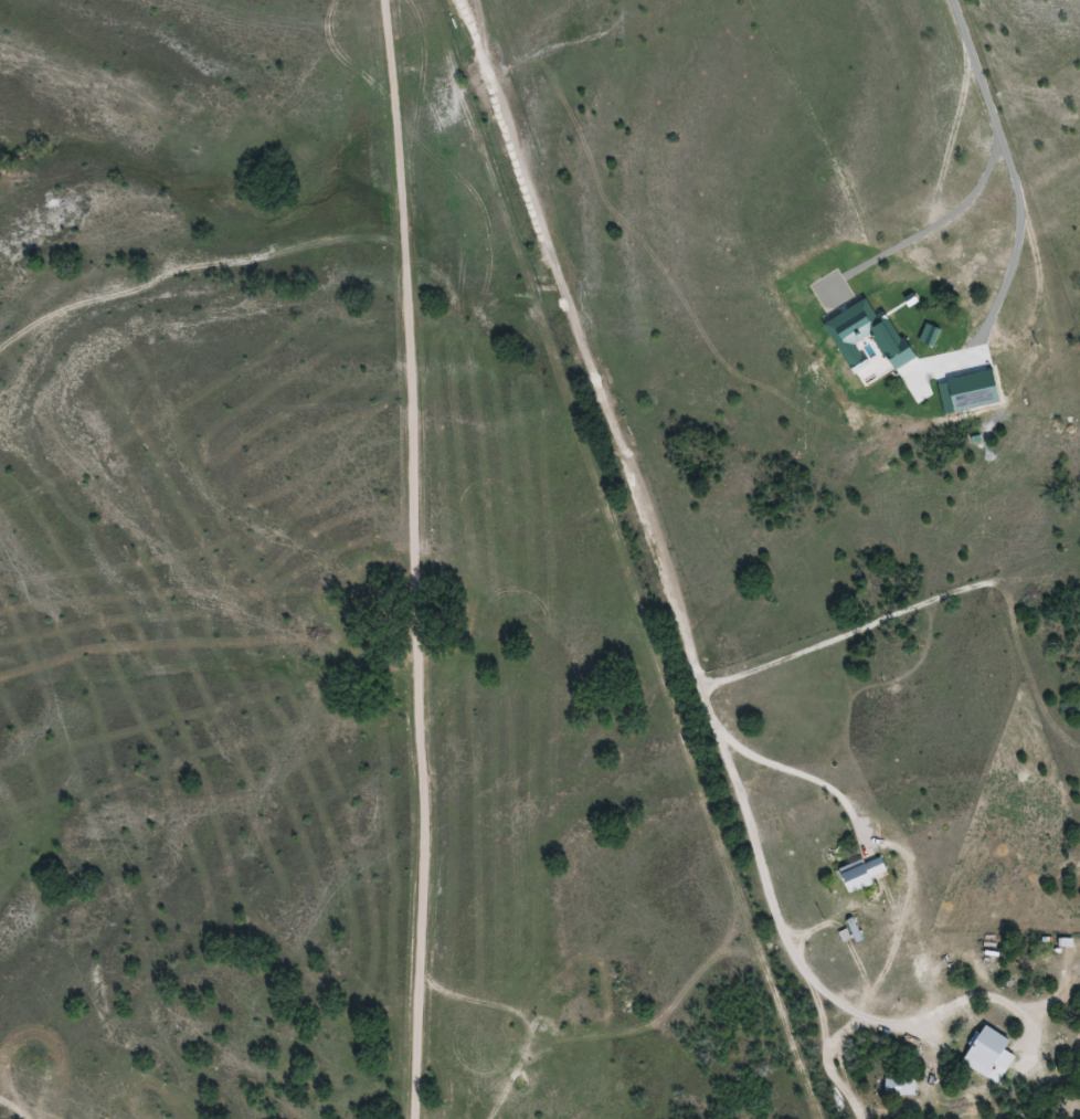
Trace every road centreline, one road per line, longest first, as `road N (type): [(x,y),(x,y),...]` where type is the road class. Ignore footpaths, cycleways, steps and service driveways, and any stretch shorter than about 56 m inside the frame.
road 1 (residential): [(413,1118),(425,852),(392,93),(381,0)]

